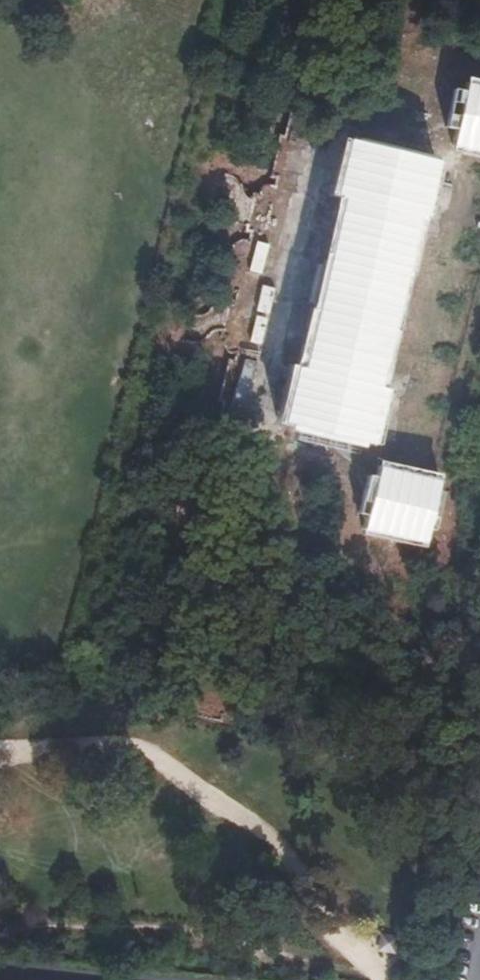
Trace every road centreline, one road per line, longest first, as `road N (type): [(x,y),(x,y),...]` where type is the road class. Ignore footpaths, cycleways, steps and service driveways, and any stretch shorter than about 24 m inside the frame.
road 1 (track): [(366,0),(267,422)]

